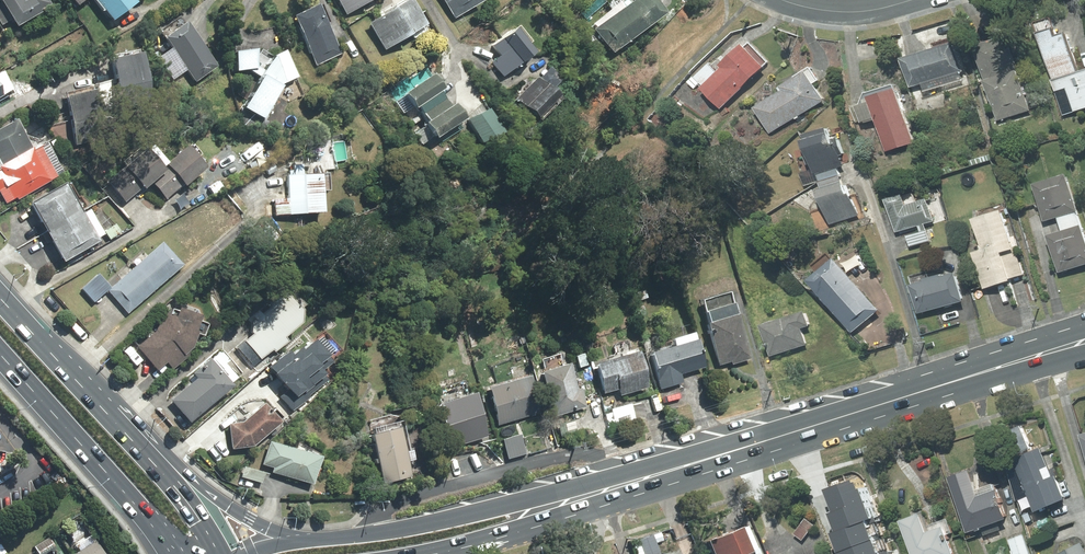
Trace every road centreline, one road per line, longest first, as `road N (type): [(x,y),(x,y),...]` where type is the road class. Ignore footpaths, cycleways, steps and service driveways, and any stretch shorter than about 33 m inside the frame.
road 1 (secondary): [(676,468),(1084,342)]
road 2 (secondary): [(307,541),(676,468)]
road 3 (secondary): [(676,468),(542,524),(436,553)]
road 4 (primary): [(164,541),(0,354)]
road 5 (primary): [(0,298),(162,473)]
road 6 (primary): [(162,473),(307,541)]
road 7 (residential): [(782,0),(850,12),(914,0)]

